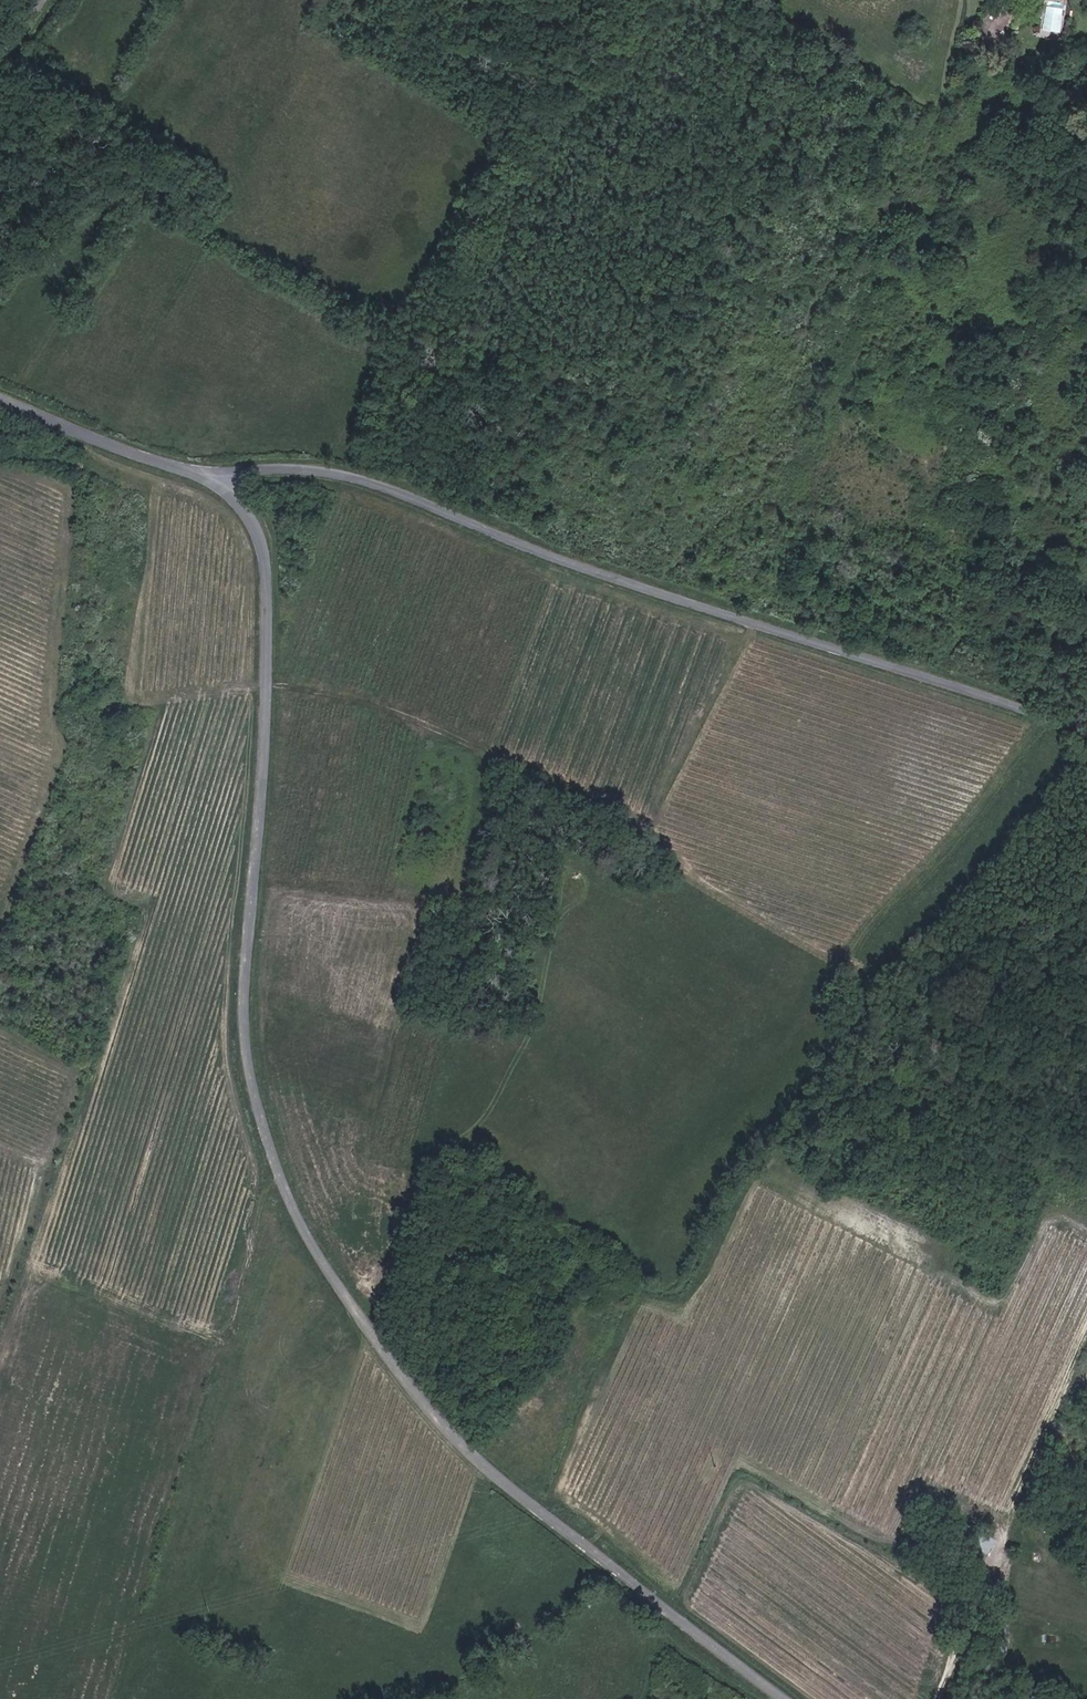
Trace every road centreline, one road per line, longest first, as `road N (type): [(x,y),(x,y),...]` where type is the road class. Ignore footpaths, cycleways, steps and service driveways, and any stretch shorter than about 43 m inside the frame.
road 1 (unclassified): [(216,481),(258,530),(266,570),(267,740),(246,1045),(292,1205),(322,1261),(440,1420),(531,1505),(785,1698)]
road 2 (unclassified): [(216,481),(292,467),(382,485),(566,561),(1086,727)]
road 3 (unclassified): [(0,399),(216,481)]

